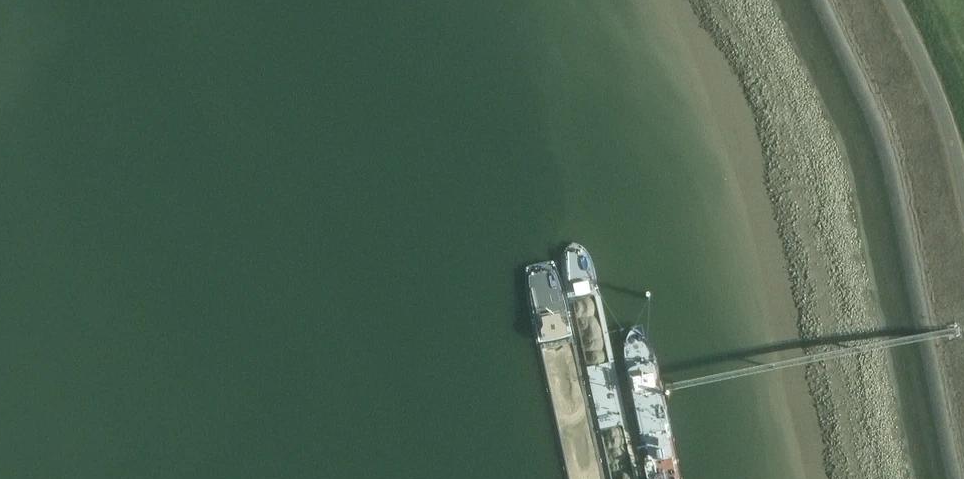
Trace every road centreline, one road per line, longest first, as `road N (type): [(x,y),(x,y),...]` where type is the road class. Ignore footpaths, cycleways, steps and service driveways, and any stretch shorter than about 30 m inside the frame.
road 1 (unclassified): [(963,188),(940,103),(894,0)]

